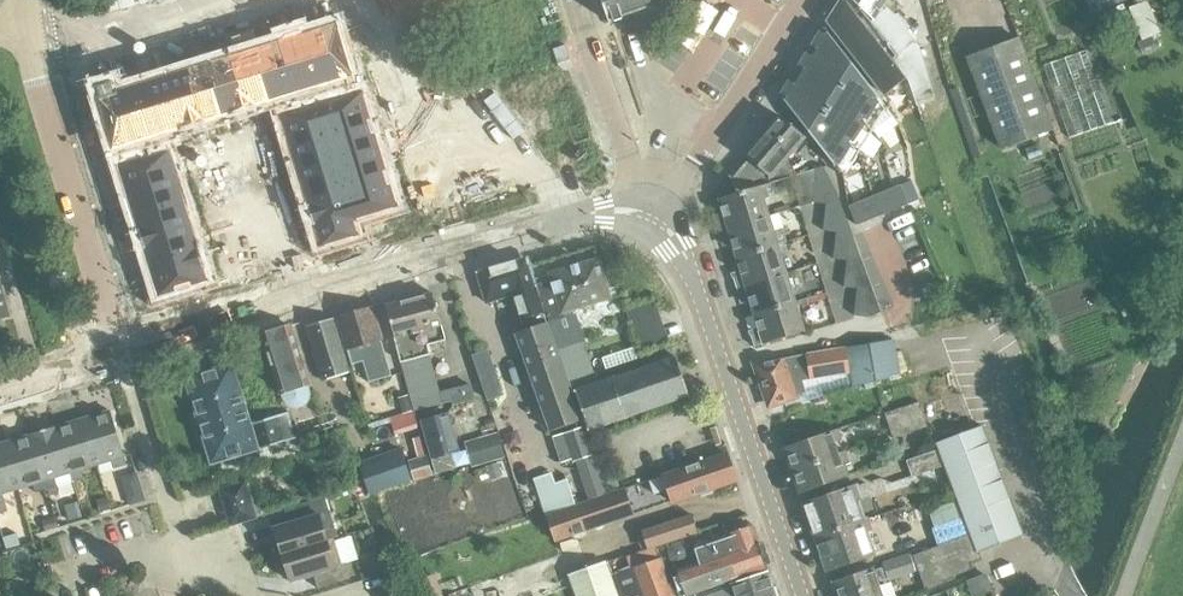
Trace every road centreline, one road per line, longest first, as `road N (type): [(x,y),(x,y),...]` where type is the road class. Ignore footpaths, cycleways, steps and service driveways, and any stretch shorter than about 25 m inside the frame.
road 1 (tertiary): [(120,353),(639,195)]
road 2 (tertiary): [(803,595),(662,188)]
road 3 (residential): [(120,353),(25,34)]
road 4 (tertiary): [(662,188),(680,183),(704,154),(805,0)]
road 5 (residential): [(639,195),(574,0)]
road 6 (residential): [(120,353),(176,538)]
road 7 (residential): [(1182,440),(1123,595)]
road 8 (tertiary): [(0,388),(120,353)]

